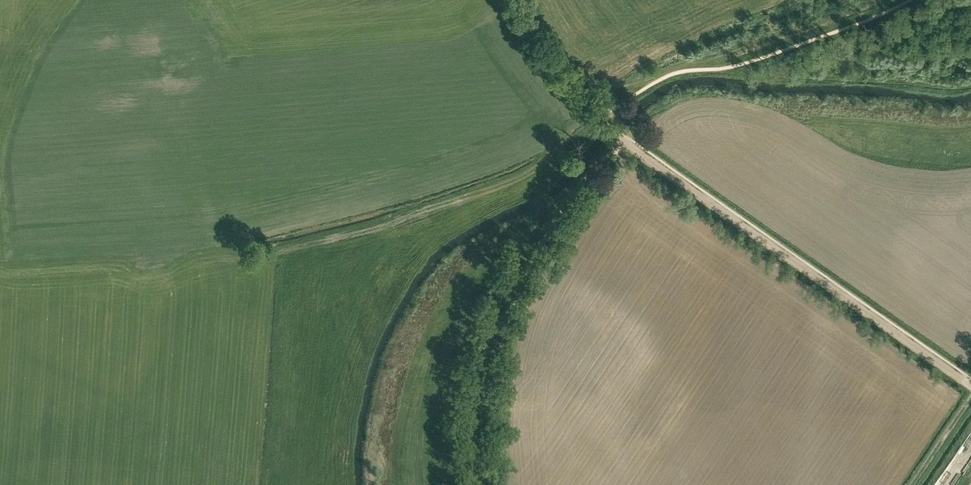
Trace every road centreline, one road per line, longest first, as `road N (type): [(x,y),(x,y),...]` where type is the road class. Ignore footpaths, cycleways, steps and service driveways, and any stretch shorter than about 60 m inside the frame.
road 1 (track): [(970,385),(620,139)]
road 2 (track): [(599,119),(557,77),(506,0)]

